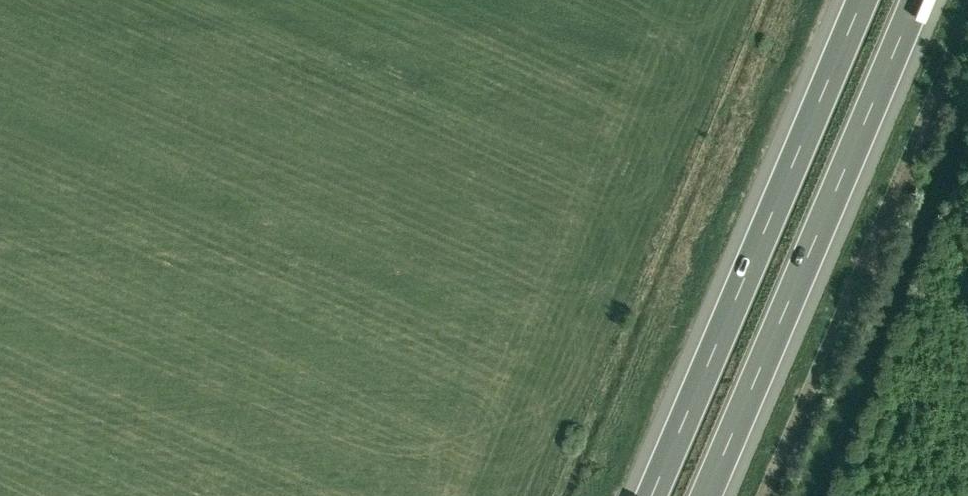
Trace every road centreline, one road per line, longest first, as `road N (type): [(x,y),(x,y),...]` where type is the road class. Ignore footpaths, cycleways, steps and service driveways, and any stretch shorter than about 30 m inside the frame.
road 1 (motorway): [(862,0),(647,495)]
road 2 (motorway): [(702,495),(916,0)]

